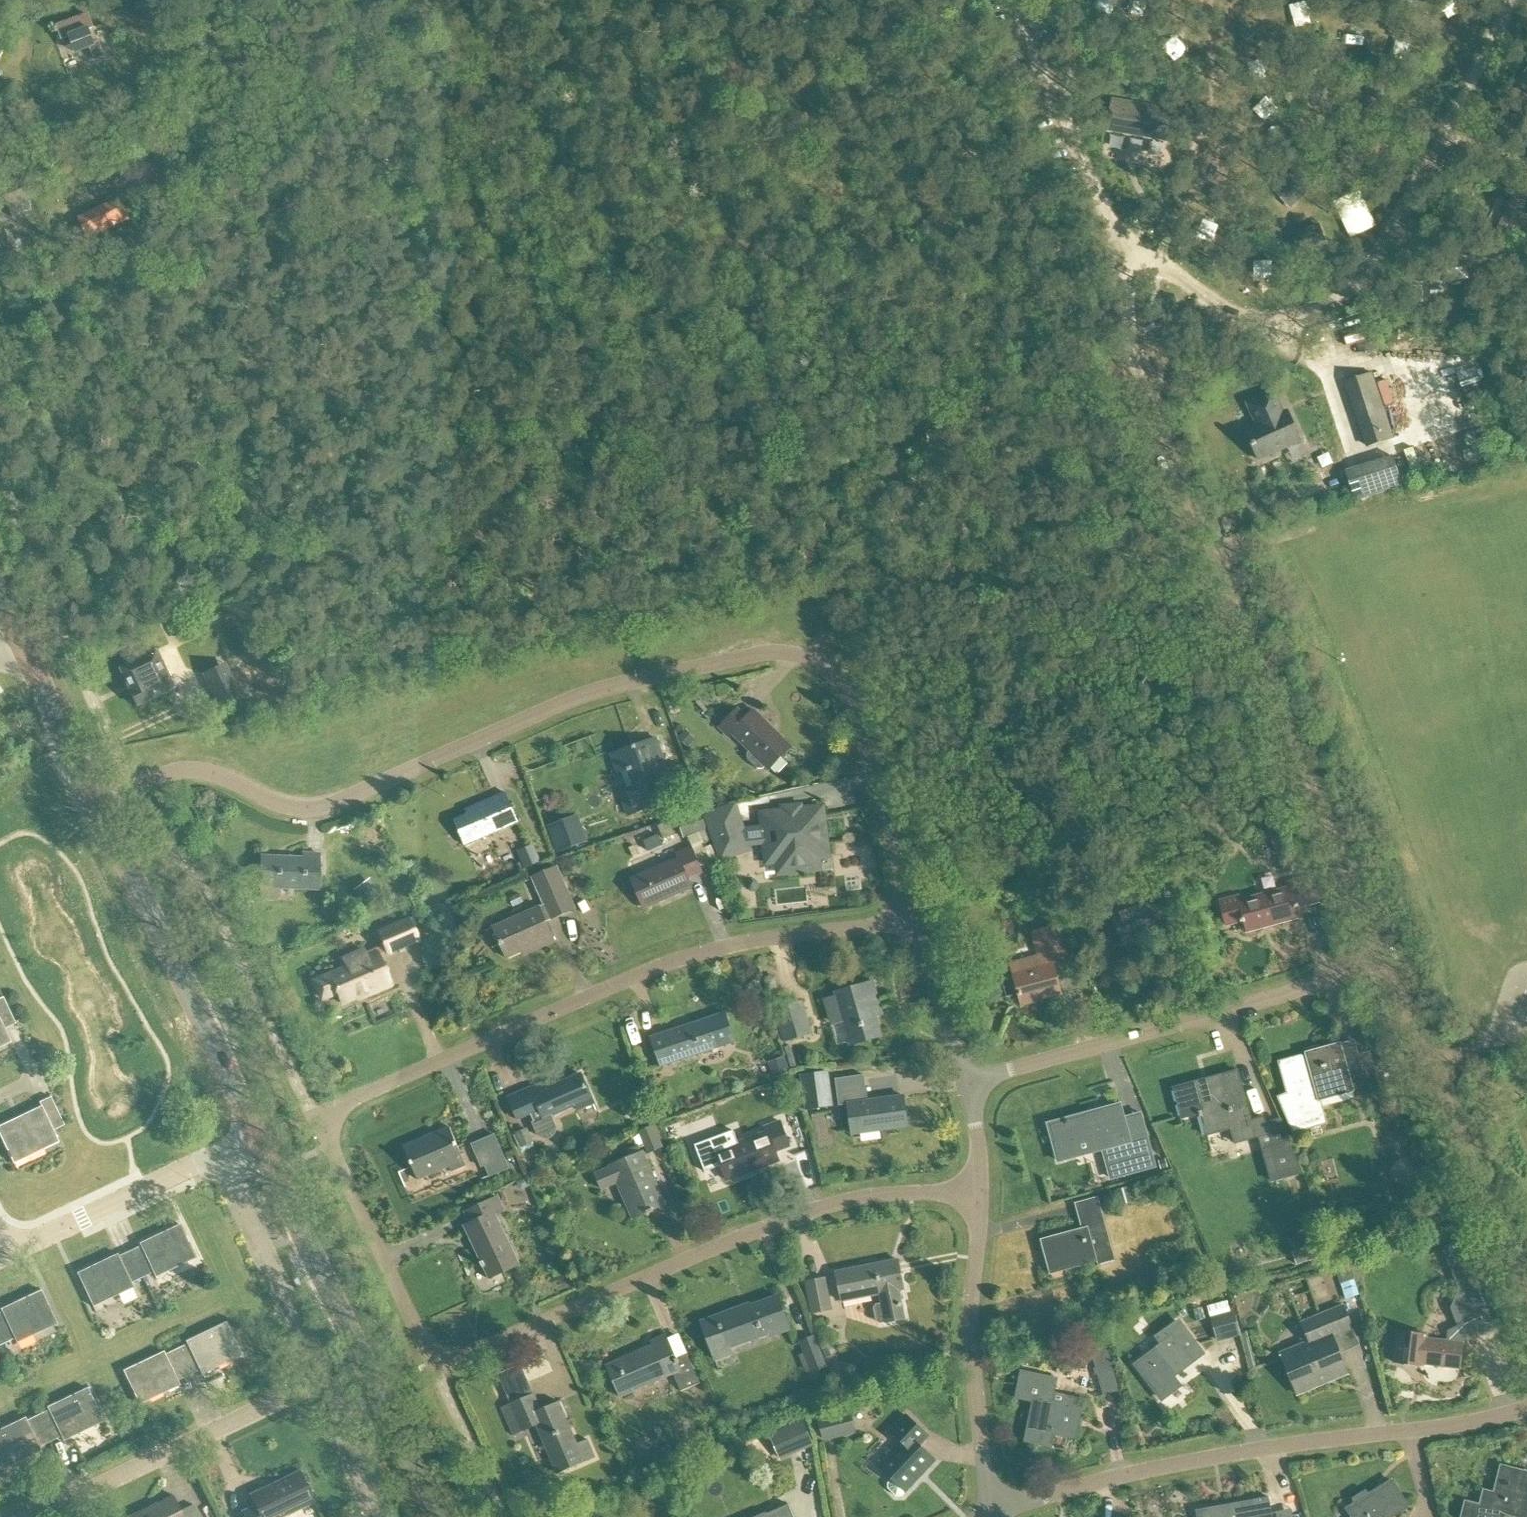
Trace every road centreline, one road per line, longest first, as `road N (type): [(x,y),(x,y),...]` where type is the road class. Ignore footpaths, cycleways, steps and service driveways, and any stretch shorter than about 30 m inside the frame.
road 1 (residential): [(99,806),(189,769),(312,810),(608,687),(777,651),(824,667),(855,707),(915,913)]
road 2 (residential): [(322,1123),(422,1342),(438,1357),(475,1352),(769,1224),(850,1199),(981,1193)]
road 3 (unclassified): [(1381,949),(1134,359)]
road 4 (residential): [(322,1123),(354,1098),(663,965),(915,913)]
road 5 (track): [(1120,252),(1153,262),(1252,323),(1338,302),(1360,283),(1391,229),(1509,0)]
road 6 (residential): [(989,1516),(1150,1469),(1526,1407)]
road 7 (residential): [(968,1082),(1259,1002),(1381,949)]
road 8 (secondary): [(439,1516),(254,1138)]
road 9 (unclassified): [(1526,1292),(1381,949)]
road 10 (secondary): [(254,1138),(99,806)]
road 11 (residential): [(32,1516),(327,1376)]
road 12 (residential): [(981,1193),(972,1329),(989,1516)]
road 13 (track): [(1127,289),(1088,163),(1002,0)]
road 14 (residential): [(327,1376),(222,1154)]
road 15 (residential): [(4,1253),(222,1154)]
road 16 (residential): [(915,913),(968,1082)]
road 17 (secondary): [(99,806),(25,647)]
road 18 (residential): [(379,1516),(327,1376)]

